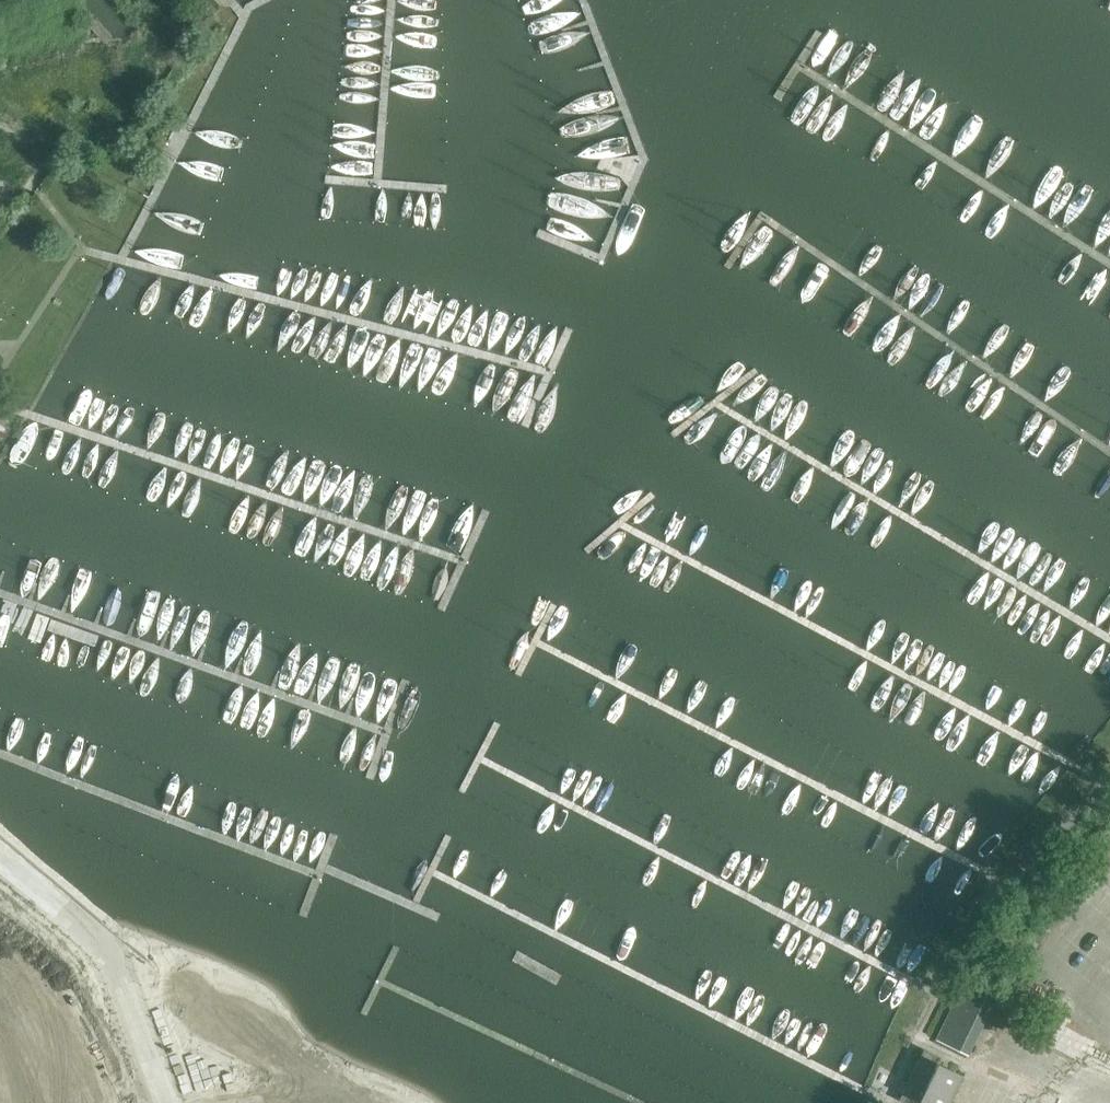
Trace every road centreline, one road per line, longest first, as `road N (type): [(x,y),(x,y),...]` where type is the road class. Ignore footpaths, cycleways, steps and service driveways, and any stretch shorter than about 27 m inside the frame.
road 1 (residential): [(50,1102),(55,1035),(0,997)]

